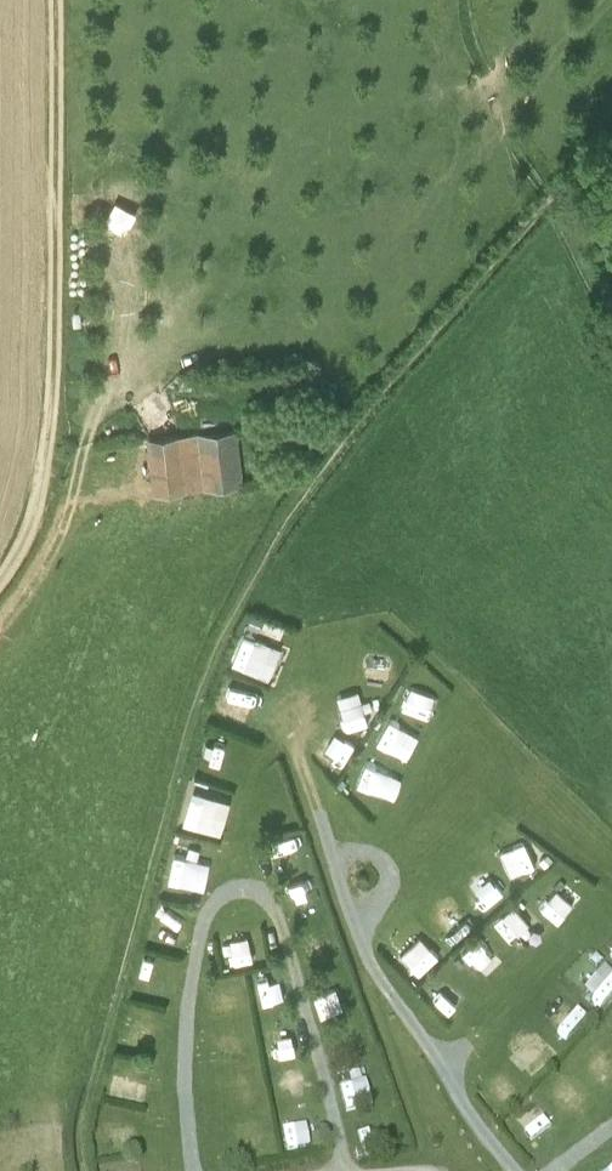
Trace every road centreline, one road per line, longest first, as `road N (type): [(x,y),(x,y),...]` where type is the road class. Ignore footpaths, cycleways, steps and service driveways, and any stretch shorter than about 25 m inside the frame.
road 1 (track): [(84,1170),(81,1116),(216,651),(255,574),(334,455),(552,202)]
road 2 (track): [(0,585),(44,501),(56,0)]

